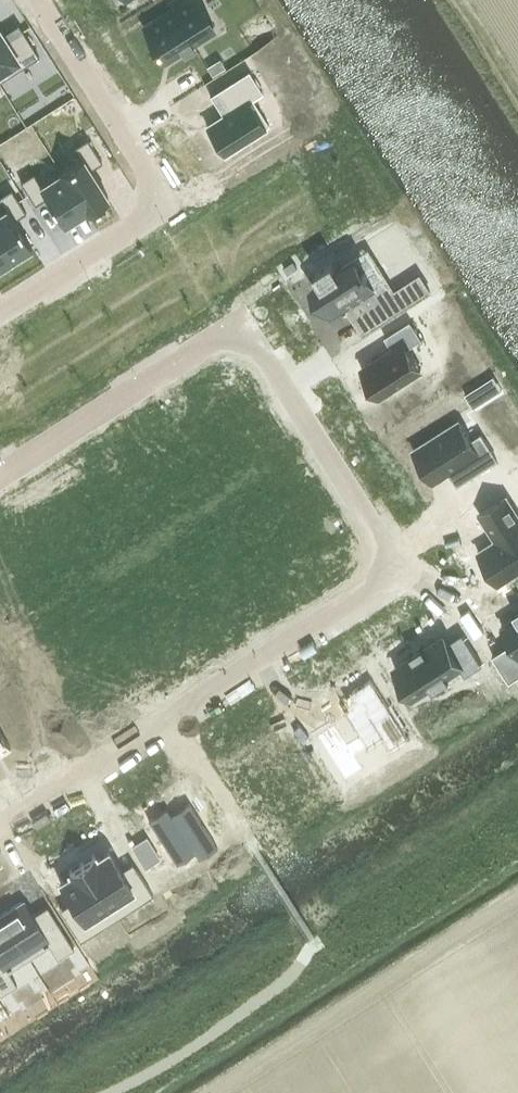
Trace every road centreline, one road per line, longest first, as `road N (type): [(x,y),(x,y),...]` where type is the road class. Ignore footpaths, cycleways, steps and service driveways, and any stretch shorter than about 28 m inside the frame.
road 1 (residential): [(0,475),(243,322),(399,571),(0,824)]
road 2 (residential): [(37,0),(168,205)]
road 3 (residential): [(0,312),(168,205)]

